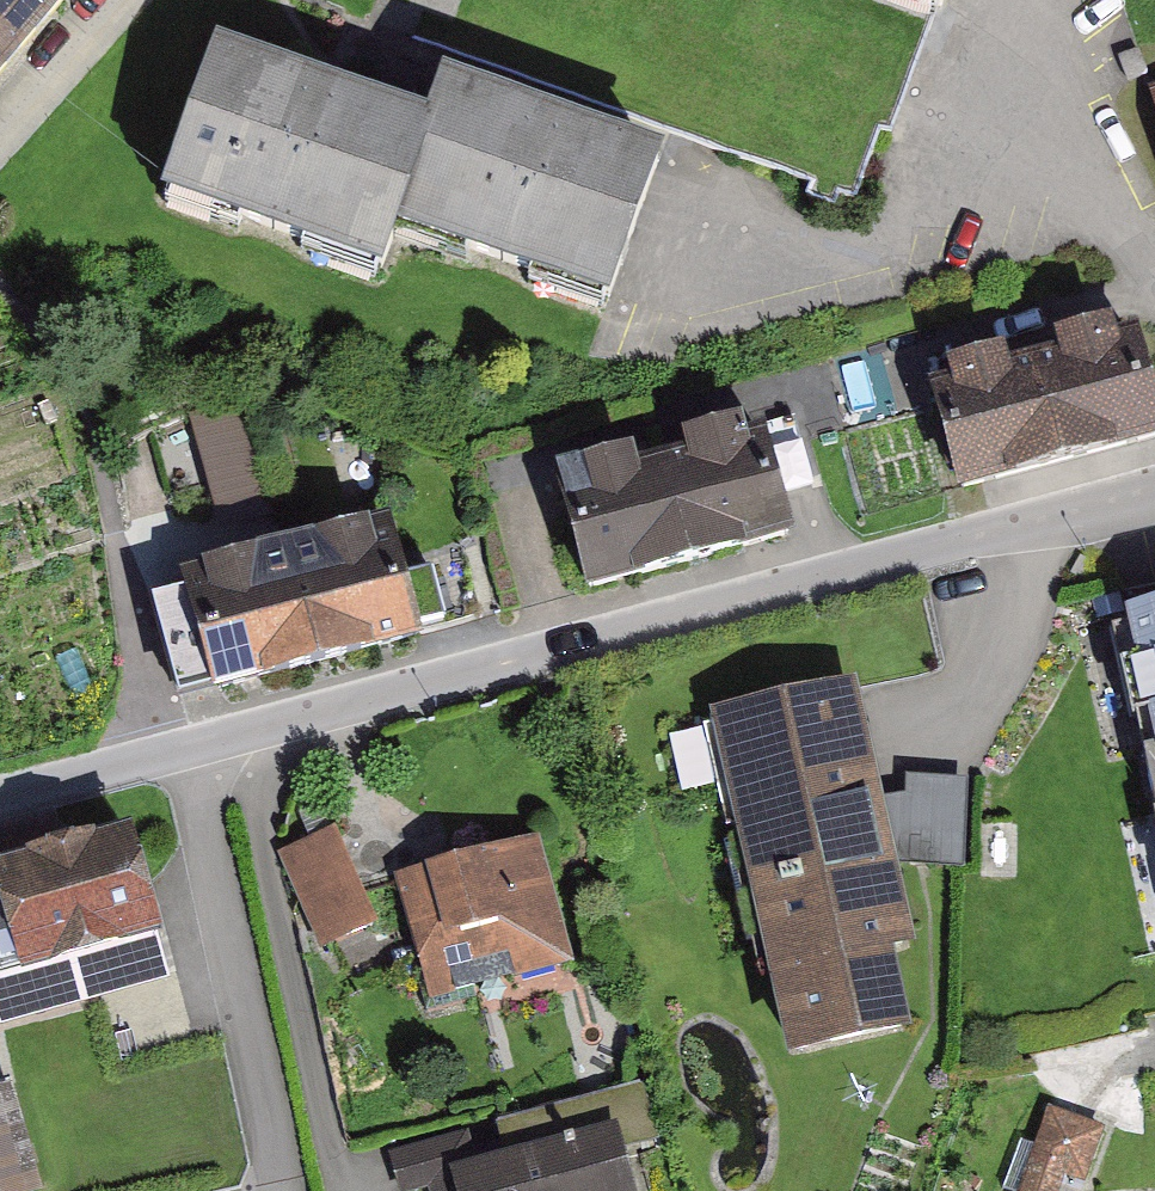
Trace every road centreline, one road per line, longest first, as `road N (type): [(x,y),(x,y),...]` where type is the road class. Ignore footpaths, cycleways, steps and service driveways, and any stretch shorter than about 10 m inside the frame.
road 1 (residential): [(1154,492),(0,800)]

